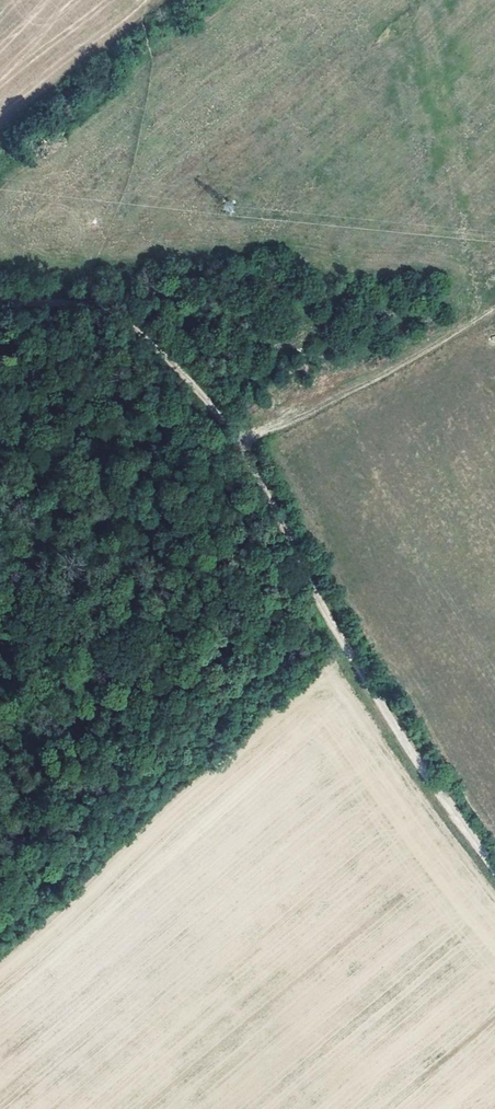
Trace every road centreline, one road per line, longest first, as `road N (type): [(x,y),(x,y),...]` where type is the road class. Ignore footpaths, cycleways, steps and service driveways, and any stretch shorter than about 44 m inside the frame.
road 1 (track): [(494,868),(371,686),(242,442),(170,360),(136,327),(90,309),(0,306)]

